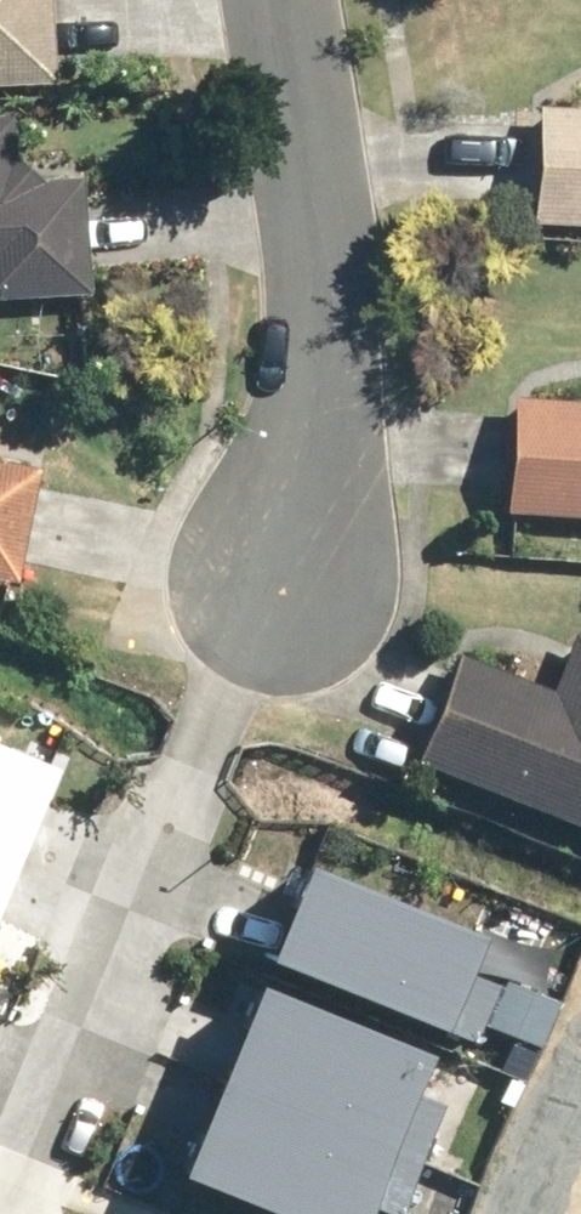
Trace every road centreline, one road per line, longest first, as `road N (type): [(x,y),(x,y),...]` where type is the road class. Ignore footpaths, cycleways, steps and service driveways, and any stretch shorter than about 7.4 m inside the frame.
road 1 (residential): [(34,1213),(272,591)]
road 2 (residential): [(267,0),(305,231),(272,591)]

